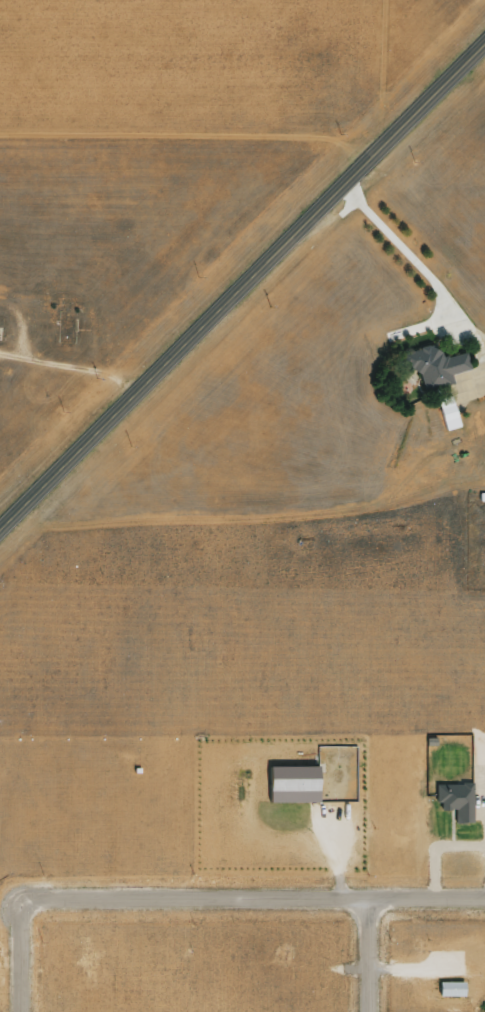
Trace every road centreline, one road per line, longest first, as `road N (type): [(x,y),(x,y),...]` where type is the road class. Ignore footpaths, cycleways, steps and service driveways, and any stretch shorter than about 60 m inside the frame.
road 1 (secondary): [(484,37),(0,523)]
road 2 (residential): [(484,893),(19,895)]

